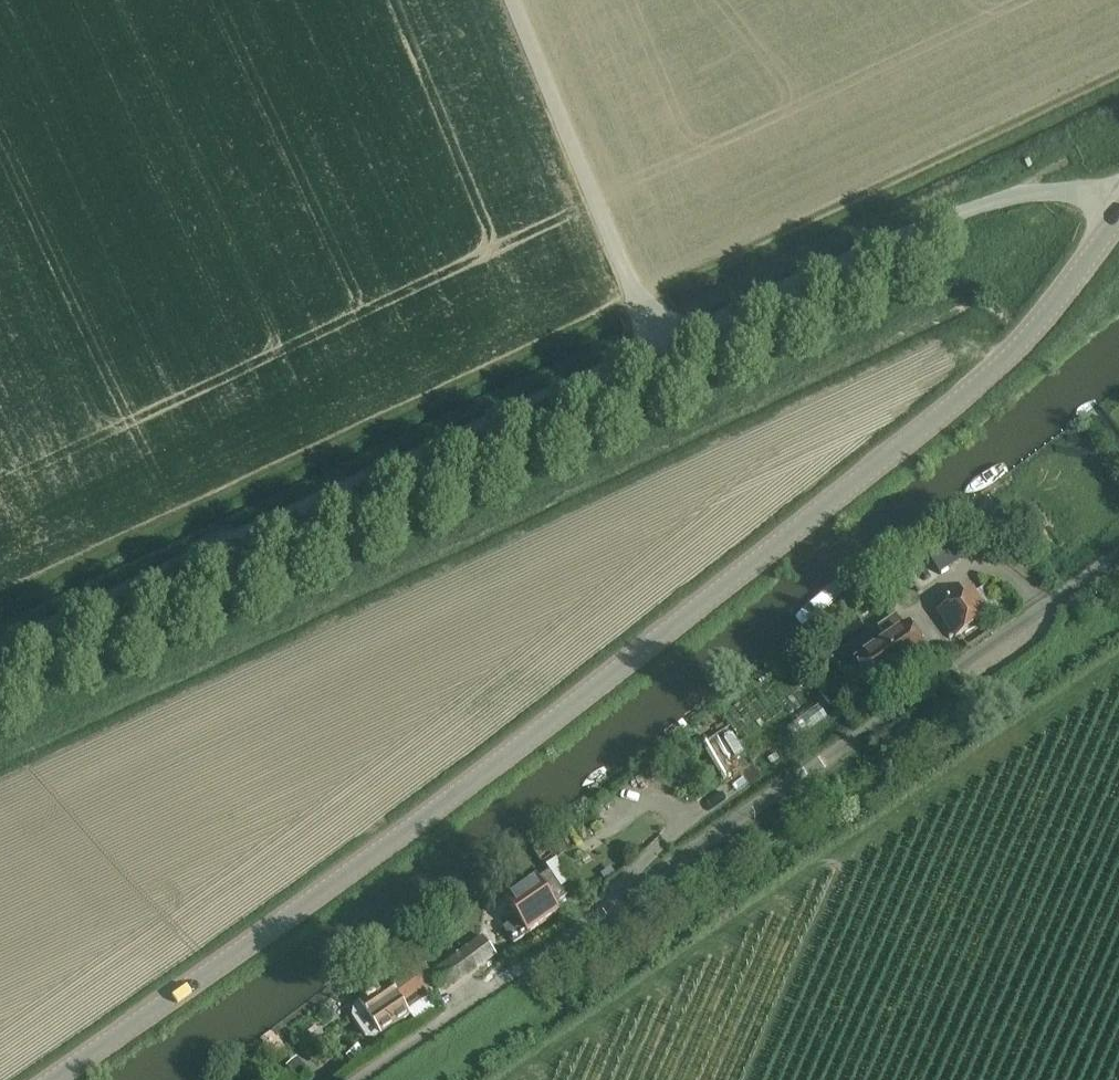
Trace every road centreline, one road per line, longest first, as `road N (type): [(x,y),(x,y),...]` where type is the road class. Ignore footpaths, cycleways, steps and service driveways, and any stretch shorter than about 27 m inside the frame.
road 1 (tertiary): [(50,1079),(419,821),(966,393),(1022,343),(1118,218)]
road 2 (residential): [(1118,562),(362,1079)]
road 3 (unclassified): [(514,0),(644,318),(664,336),(911,221),(1031,192),(1094,194),(1118,206)]
road 4 (track): [(664,336),(0,646)]

